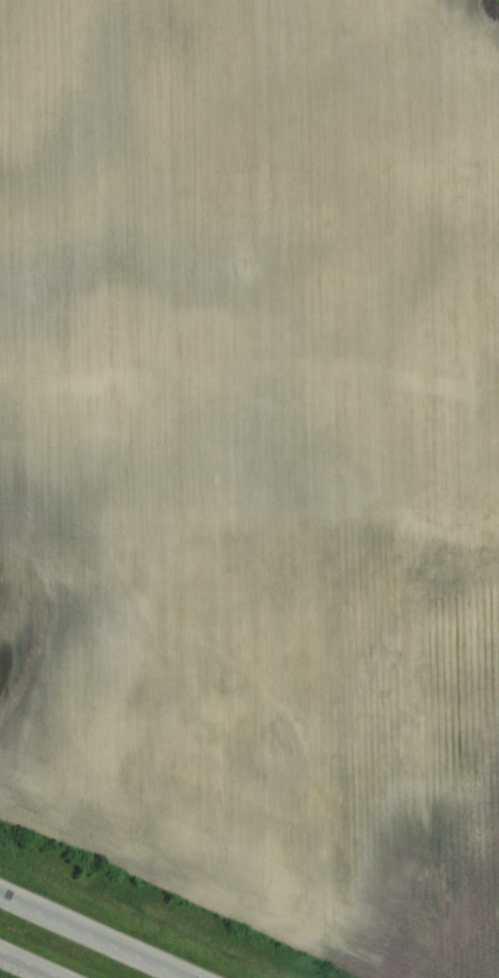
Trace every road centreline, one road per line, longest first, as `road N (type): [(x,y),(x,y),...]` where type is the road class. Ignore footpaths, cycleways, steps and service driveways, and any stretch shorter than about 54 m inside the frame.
road 1 (trunk): [(192,977),(0,892)]

